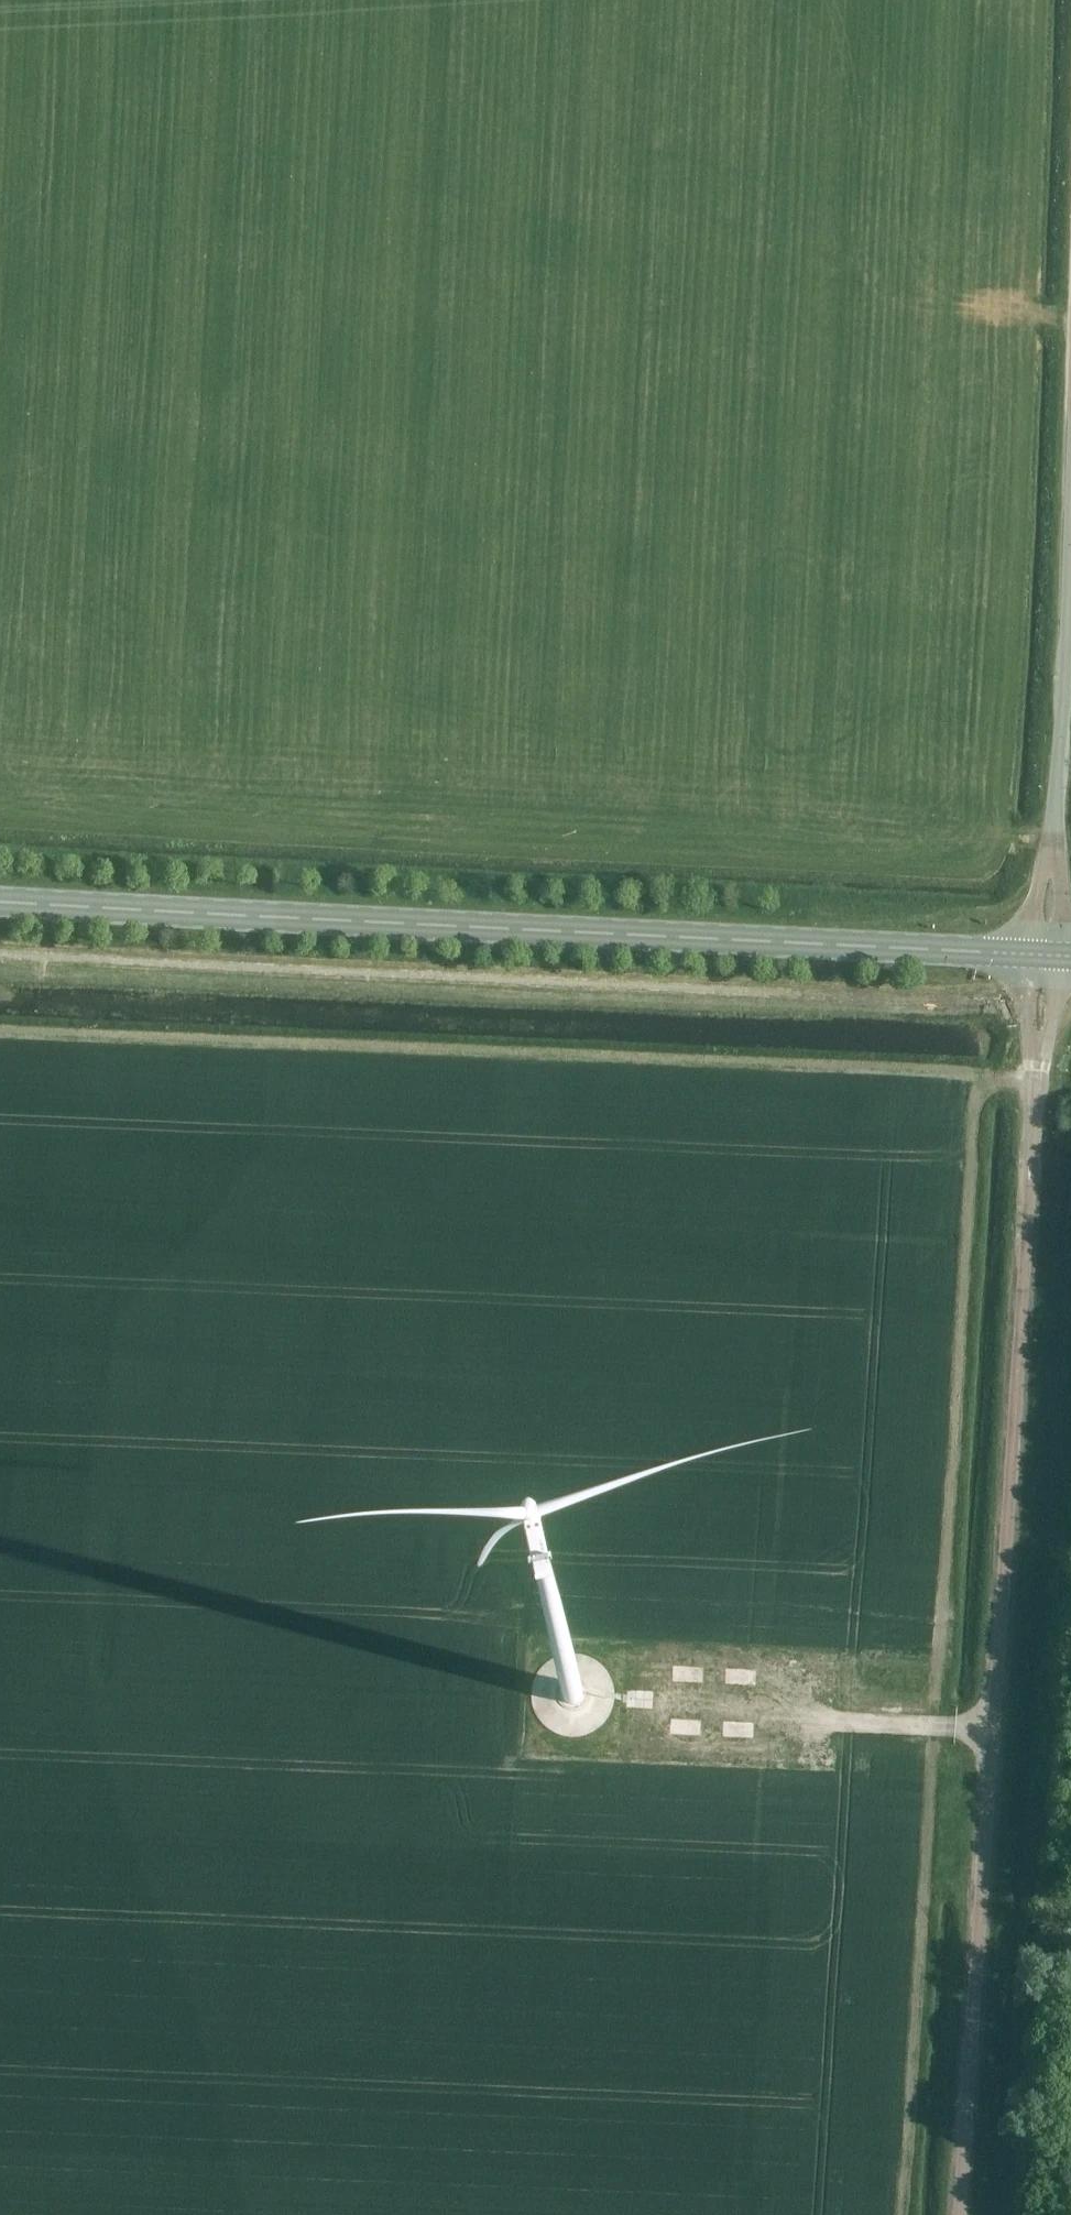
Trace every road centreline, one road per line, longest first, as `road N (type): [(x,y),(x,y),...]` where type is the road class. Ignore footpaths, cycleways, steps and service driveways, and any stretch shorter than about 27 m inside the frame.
road 1 (unclassified): [(961,2214),(1048,955)]
road 2 (primary): [(1048,955),(0,902)]
road 3 (unclassified): [(1048,955),(1070,507)]

